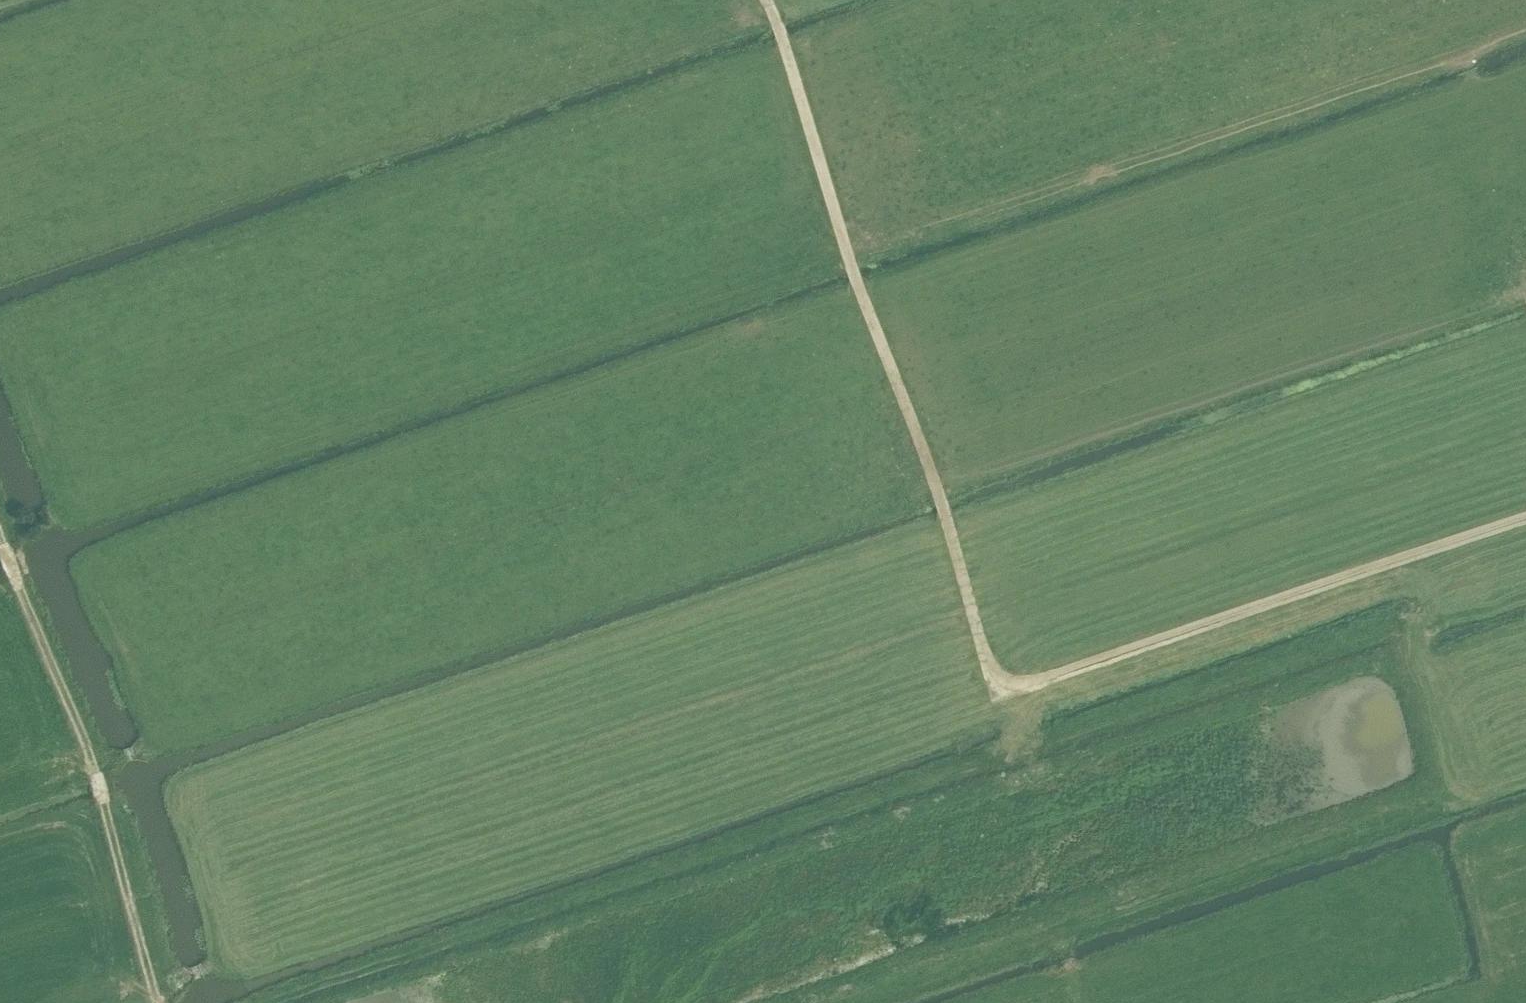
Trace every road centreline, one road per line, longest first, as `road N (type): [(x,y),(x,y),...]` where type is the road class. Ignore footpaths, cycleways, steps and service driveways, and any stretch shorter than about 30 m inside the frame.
road 1 (track): [(1525,519),(1010,693),(992,674),(928,463),(843,247),(767,0)]
road 2 (track): [(0,531),(98,768),(160,1002)]

